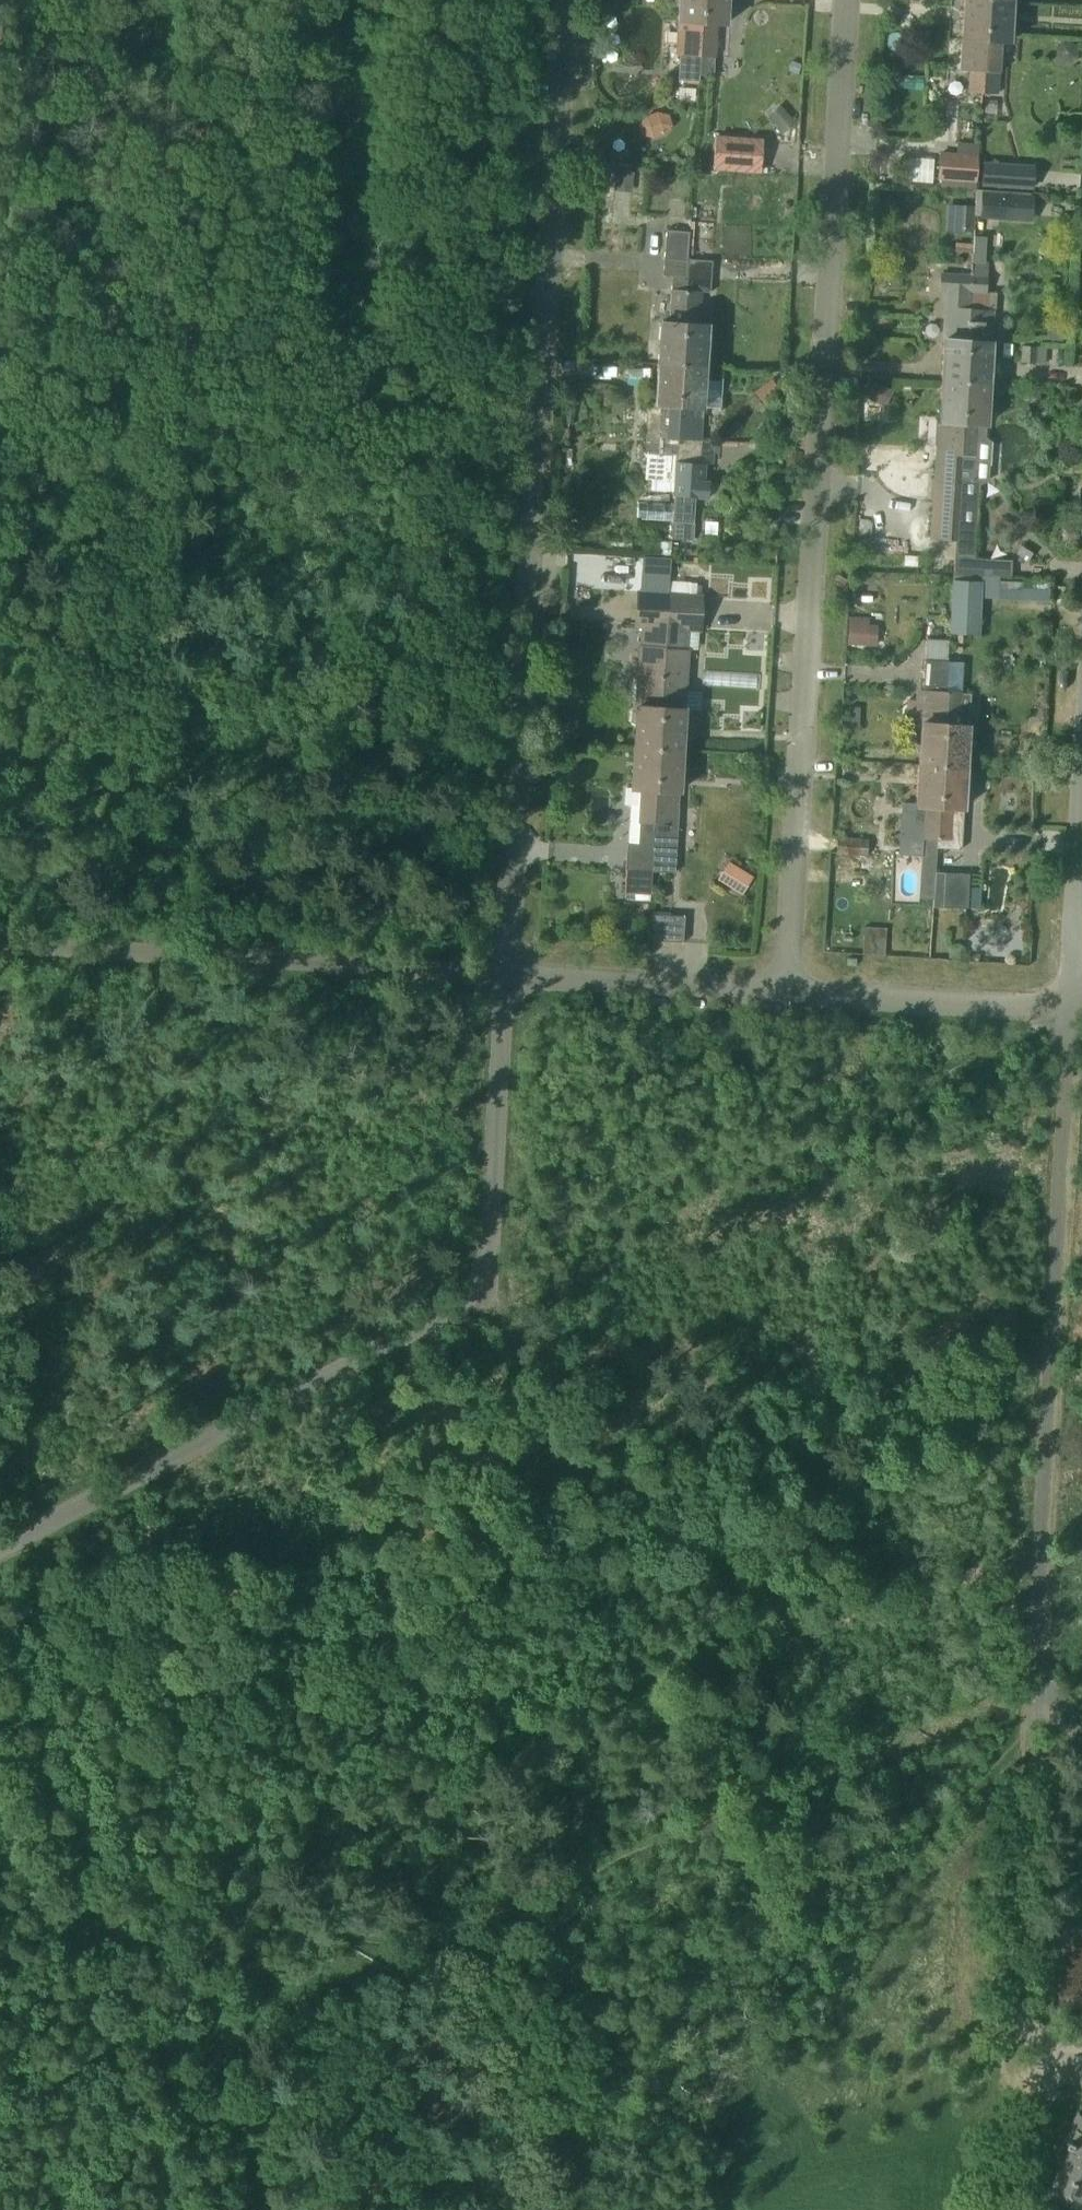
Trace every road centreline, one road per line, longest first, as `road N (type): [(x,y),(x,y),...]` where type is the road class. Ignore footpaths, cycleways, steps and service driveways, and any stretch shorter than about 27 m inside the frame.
road 1 (residential): [(783,992),(843,0)]
road 2 (residential): [(503,976),(563,0)]
road 3 (unclassified): [(0,1548),(482,1292),(503,976)]
road 4 (track): [(841,1939),(747,1796),(482,1292)]
road 5 (unclassified): [(1026,1716),(1071,998)]
road 6 (unclassified): [(0,944),(503,976)]
road 7 (track): [(221,2209),(0,1757)]
road 8 (unclassified): [(1007,2209),(1026,1716)]
road 9 (track): [(557,2209),(433,1933)]
road 10 (residential): [(1071,998),(1046,1009),(783,992)]
road 11 (residential): [(783,992),(503,976)]
road 12 (residential): [(1071,998),(1081,841)]

